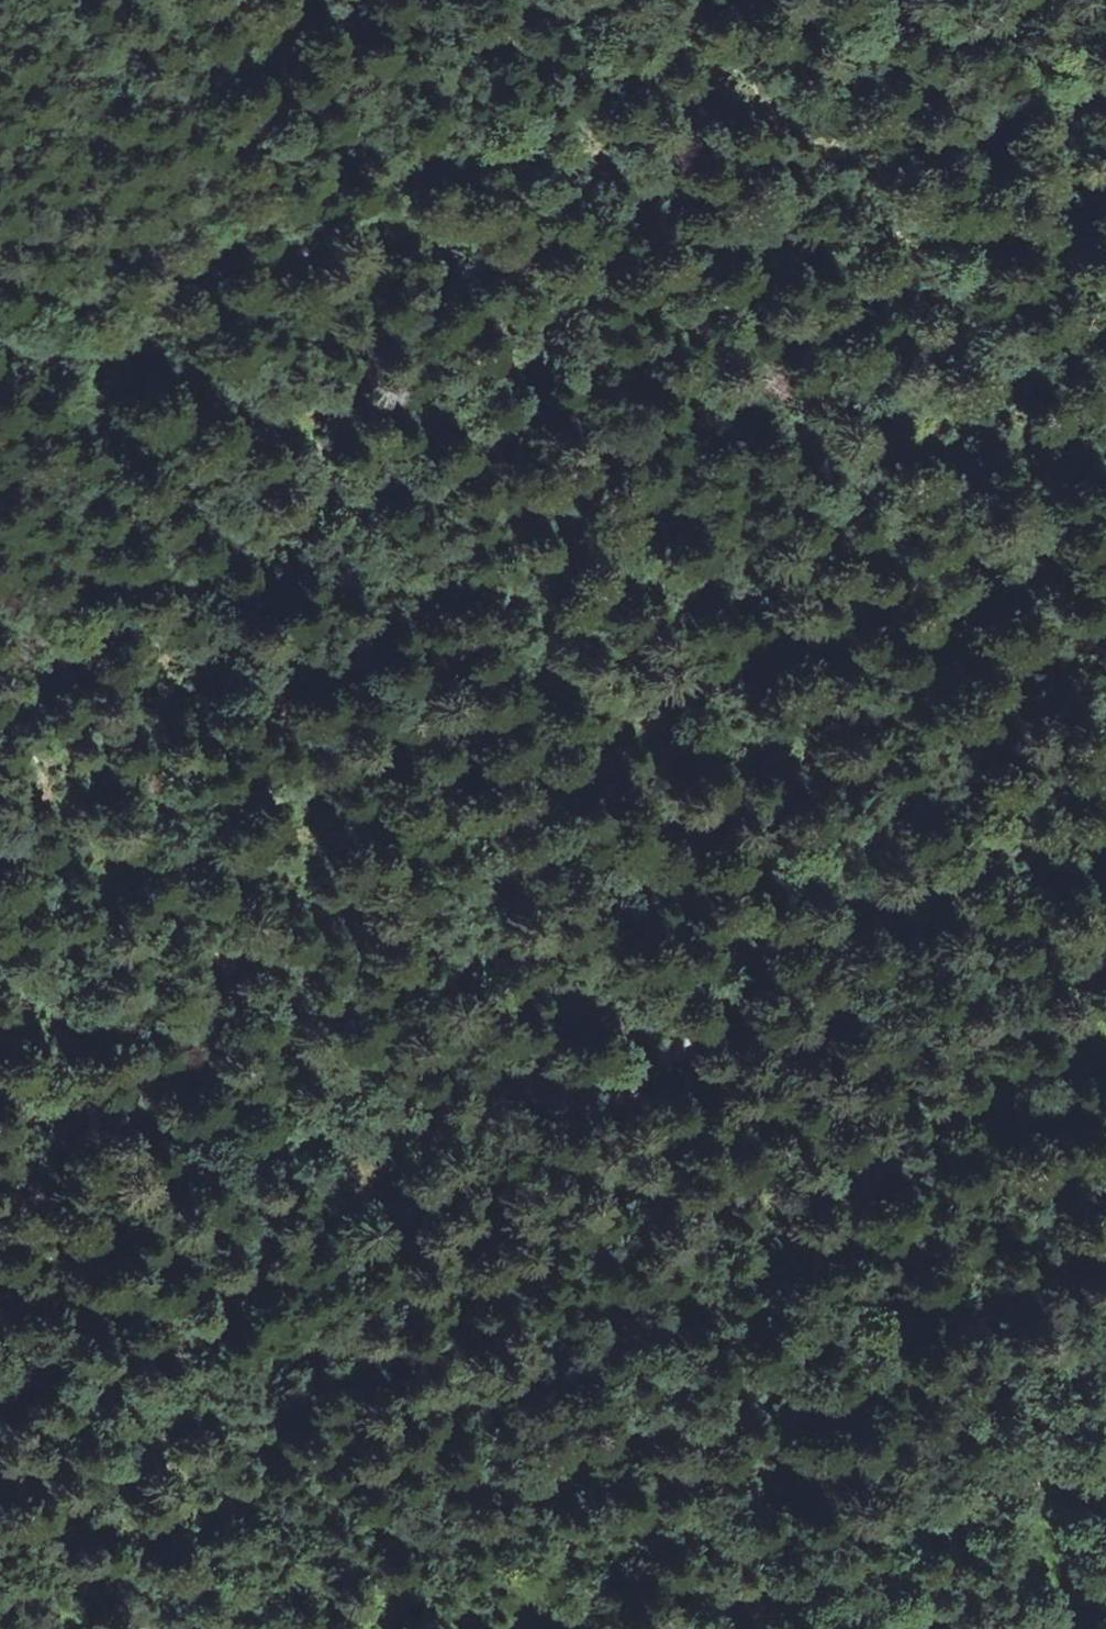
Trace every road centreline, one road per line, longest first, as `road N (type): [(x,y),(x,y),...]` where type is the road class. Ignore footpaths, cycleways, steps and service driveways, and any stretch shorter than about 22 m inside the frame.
road 1 (track): [(1105,1426),(1076,1457),(1021,1571),(929,1628)]

